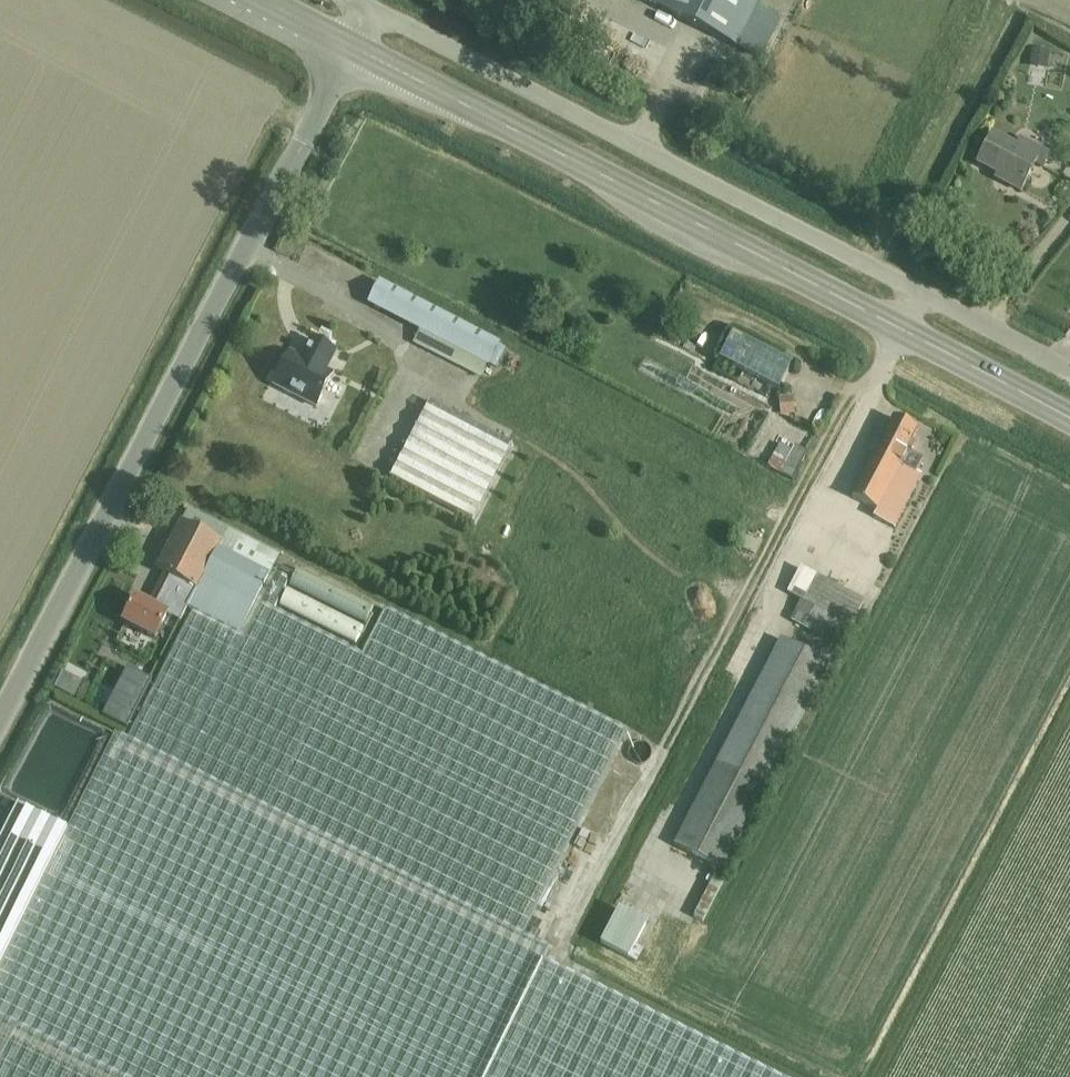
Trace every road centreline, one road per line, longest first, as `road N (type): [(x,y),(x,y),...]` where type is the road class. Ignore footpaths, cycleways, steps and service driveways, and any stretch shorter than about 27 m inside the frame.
road 1 (tertiary): [(1069,420),(351,46)]
road 2 (unclassified): [(1069,370),(371,10)]
road 3 (tertiary): [(0,721),(351,46)]

